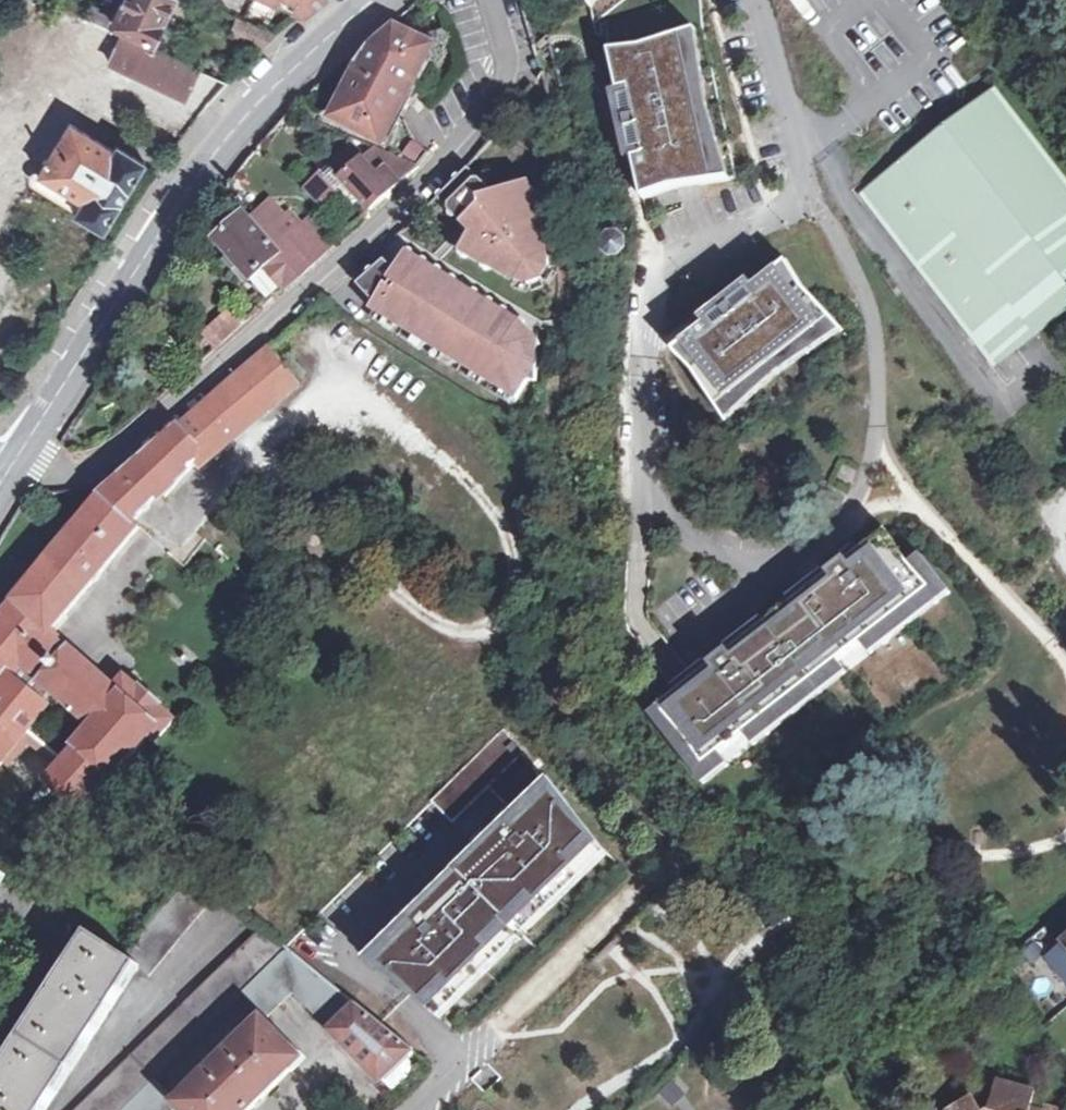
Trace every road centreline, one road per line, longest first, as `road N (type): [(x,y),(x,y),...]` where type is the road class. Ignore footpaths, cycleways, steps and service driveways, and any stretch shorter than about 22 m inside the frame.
road 1 (residential): [(10,467),(93,472),(452,158),(498,99),(505,65),(489,0)]
road 2 (tertiary): [(10,467),(200,173),(276,83),(374,0)]

